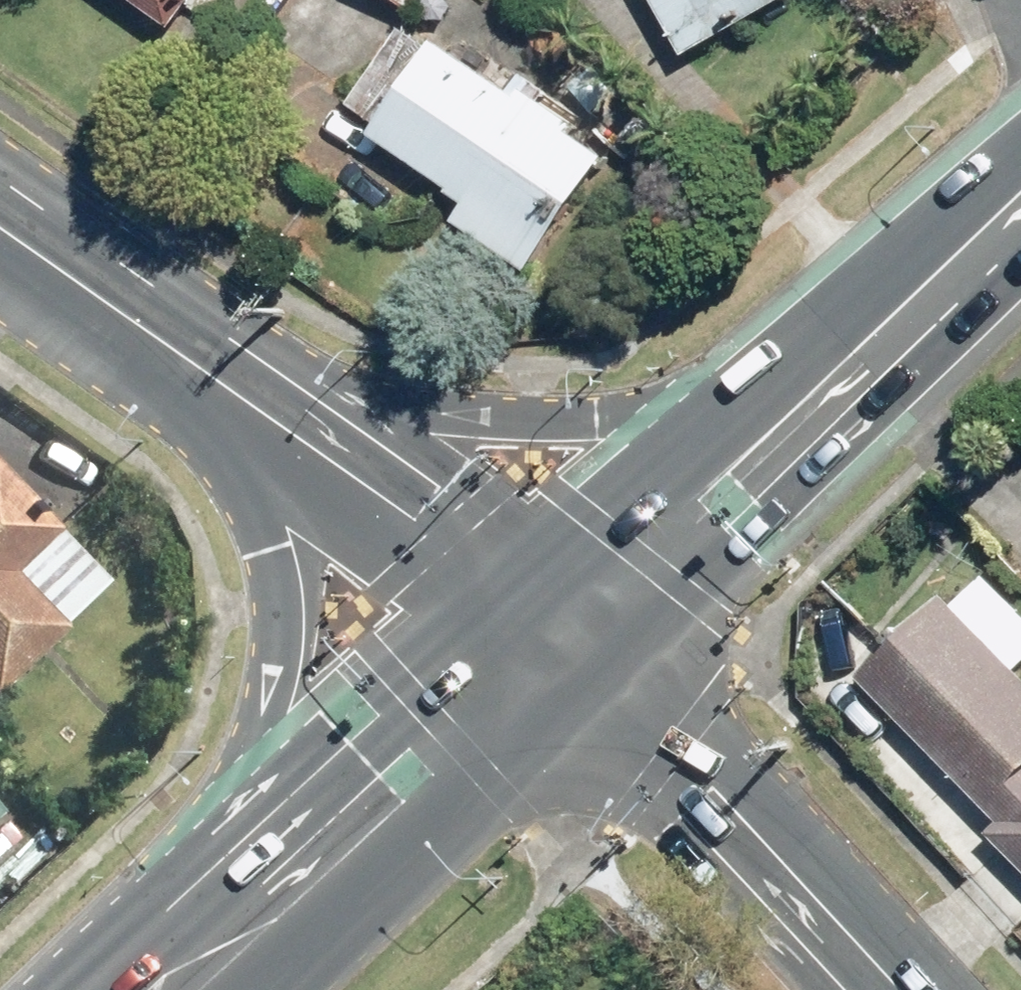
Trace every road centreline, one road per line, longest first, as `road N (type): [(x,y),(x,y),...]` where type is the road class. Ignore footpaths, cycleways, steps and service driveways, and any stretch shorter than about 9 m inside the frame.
road 1 (primary): [(250,399),(373,423),(598,425),(844,374)]
road 2 (primary): [(185,982),(276,644),(276,537),(250,399)]
road 3 (primary): [(185,982),(569,632)]
road 4 (secondary): [(569,632),(898,989)]
road 5 (secondary): [(250,399),(569,632)]
road 6 (primary): [(569,632),(844,374)]
road 7 (secondary): [(0,222),(250,399)]
road 8 (primary): [(844,374),(1020,208)]

